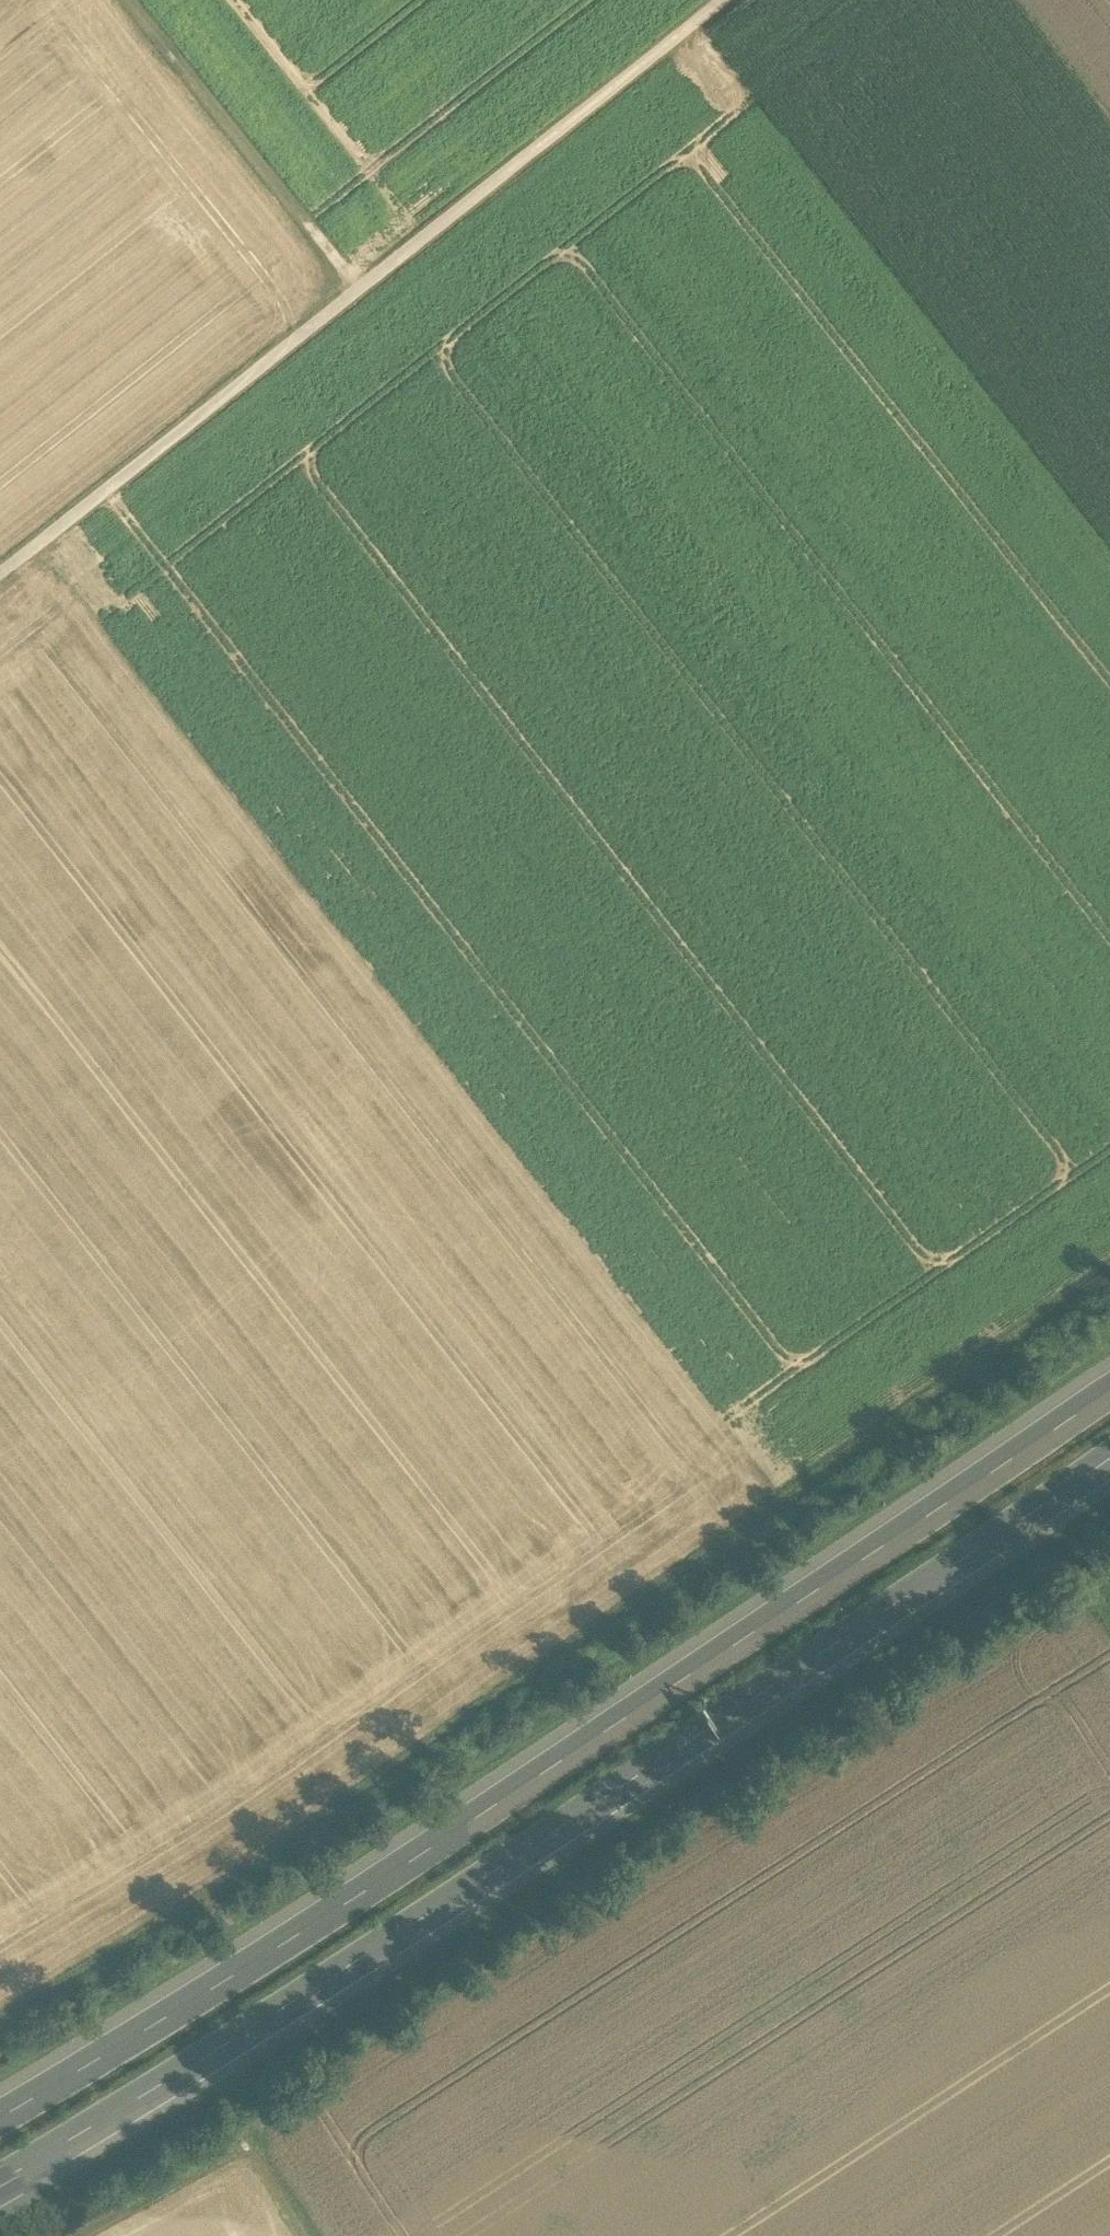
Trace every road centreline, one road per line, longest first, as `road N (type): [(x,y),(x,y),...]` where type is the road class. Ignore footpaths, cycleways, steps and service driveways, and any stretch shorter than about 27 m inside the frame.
road 1 (track): [(0,2025),(788,1509),(1109,1284)]
road 2 (motorway): [(0,2183),(484,1883),(1109,1459)]
road 3 (motorway): [(1109,1396),(434,1853),(0,2119)]
road 4 (track): [(0,576),(724,0)]
road 5 (track): [(359,290),(134,0)]
road 6 (track): [(302,2235),(257,2162),(244,2153),(81,2235)]

